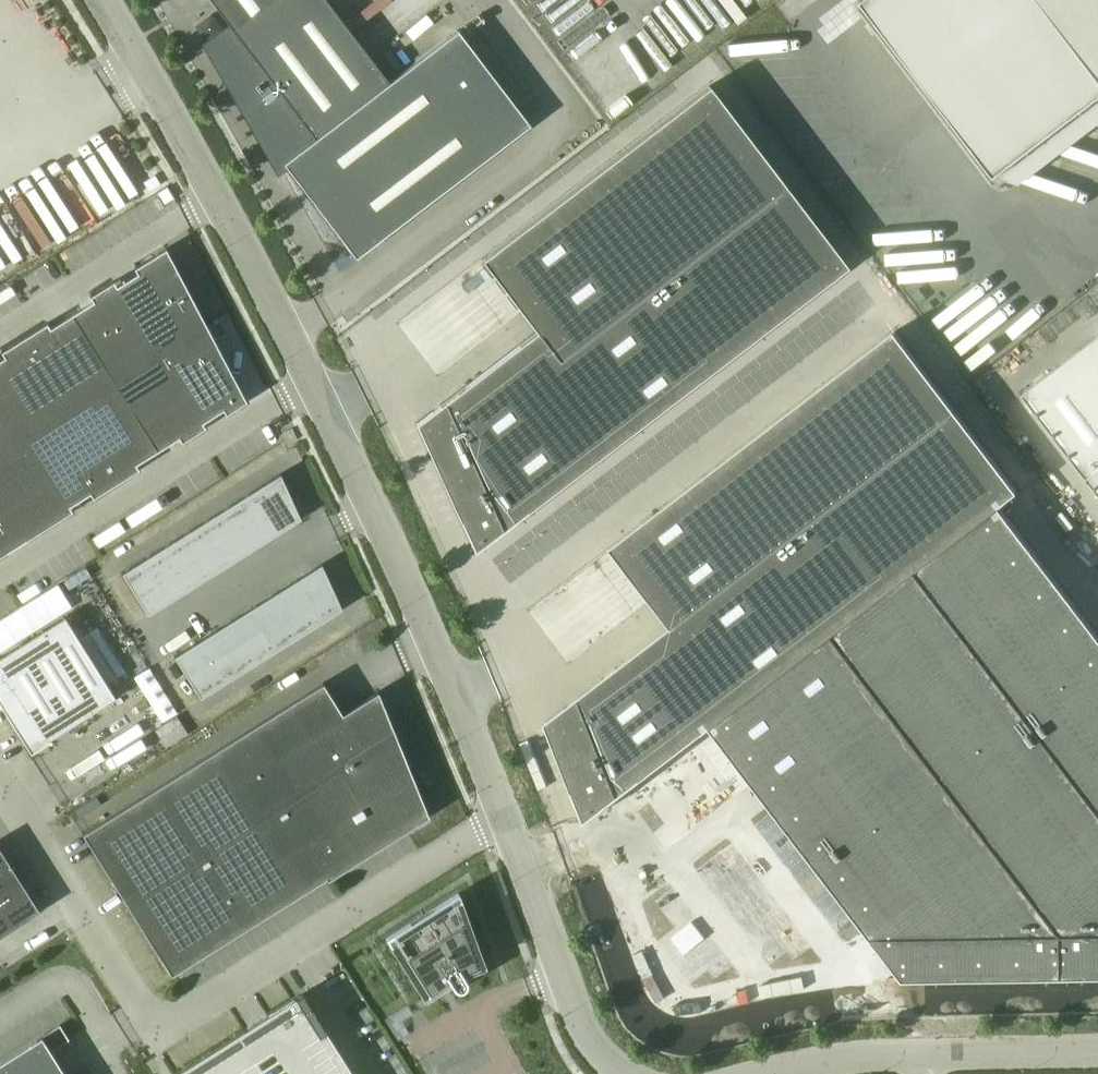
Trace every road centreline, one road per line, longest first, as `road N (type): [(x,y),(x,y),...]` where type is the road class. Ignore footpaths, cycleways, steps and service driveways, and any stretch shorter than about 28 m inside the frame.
road 1 (unclassified): [(505,817),(312,381),(218,193),(105,0)]
road 2 (unclassified): [(505,817),(162,1030),(19,797)]
road 3 (unclassified): [(1097,1054),(834,1060),(772,1073)]
road 4 (unclassified): [(622,1073),(602,1059),(583,1025),(505,817)]

